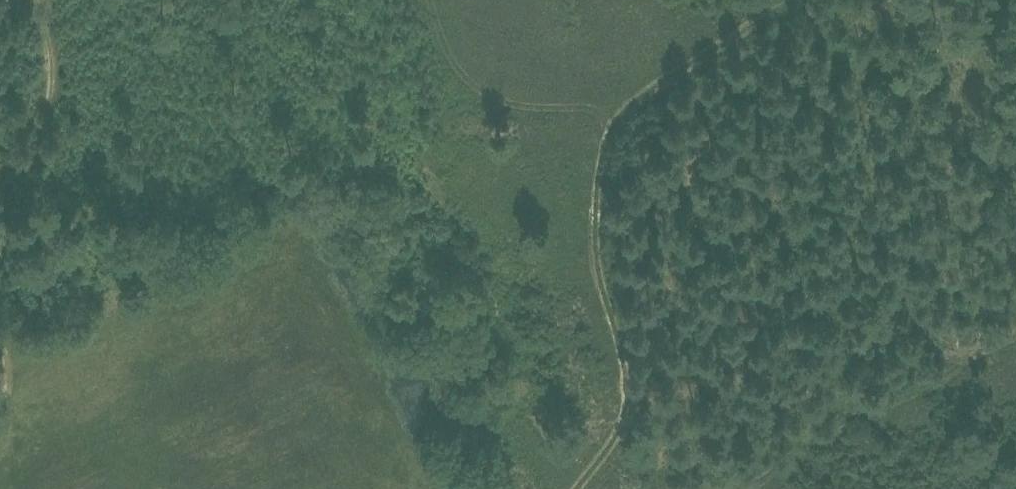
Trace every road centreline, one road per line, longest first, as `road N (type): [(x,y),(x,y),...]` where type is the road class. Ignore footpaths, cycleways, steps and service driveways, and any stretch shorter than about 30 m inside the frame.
road 1 (track): [(0,17),(19,12),(33,98),(0,249)]

